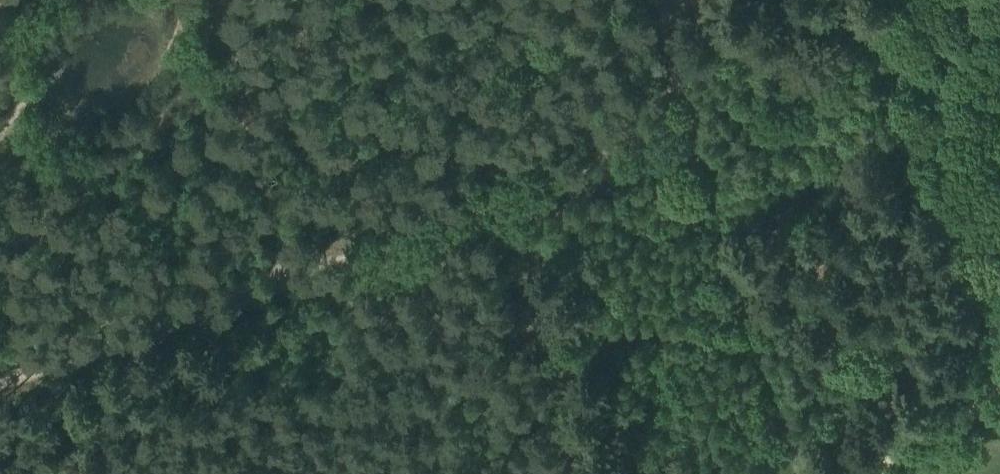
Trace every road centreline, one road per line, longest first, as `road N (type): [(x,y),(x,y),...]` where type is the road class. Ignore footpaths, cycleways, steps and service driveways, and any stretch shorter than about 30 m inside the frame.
road 1 (track): [(0,367),(686,131)]
road 2 (track): [(652,0),(686,131),(799,473)]
road 3 (track): [(867,472),(999,399)]

